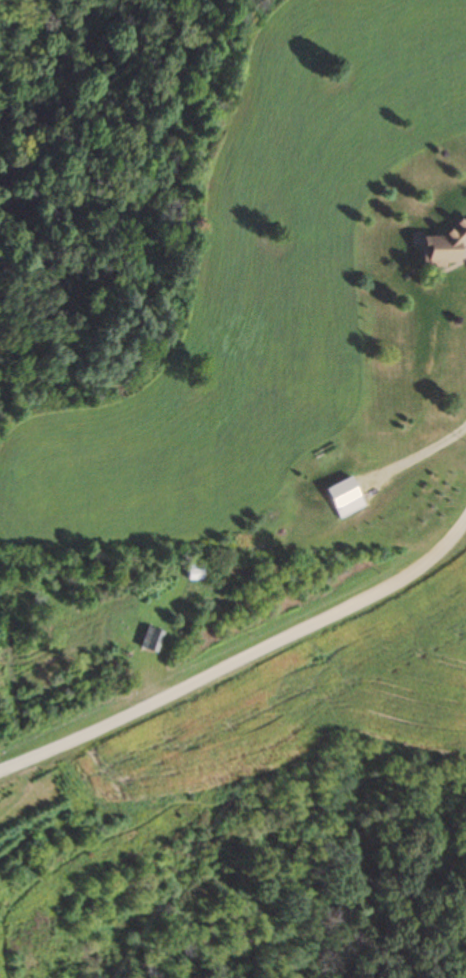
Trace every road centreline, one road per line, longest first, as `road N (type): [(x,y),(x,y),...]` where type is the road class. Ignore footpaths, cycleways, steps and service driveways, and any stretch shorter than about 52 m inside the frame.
road 1 (residential): [(0,791),(313,643),(465,511)]

